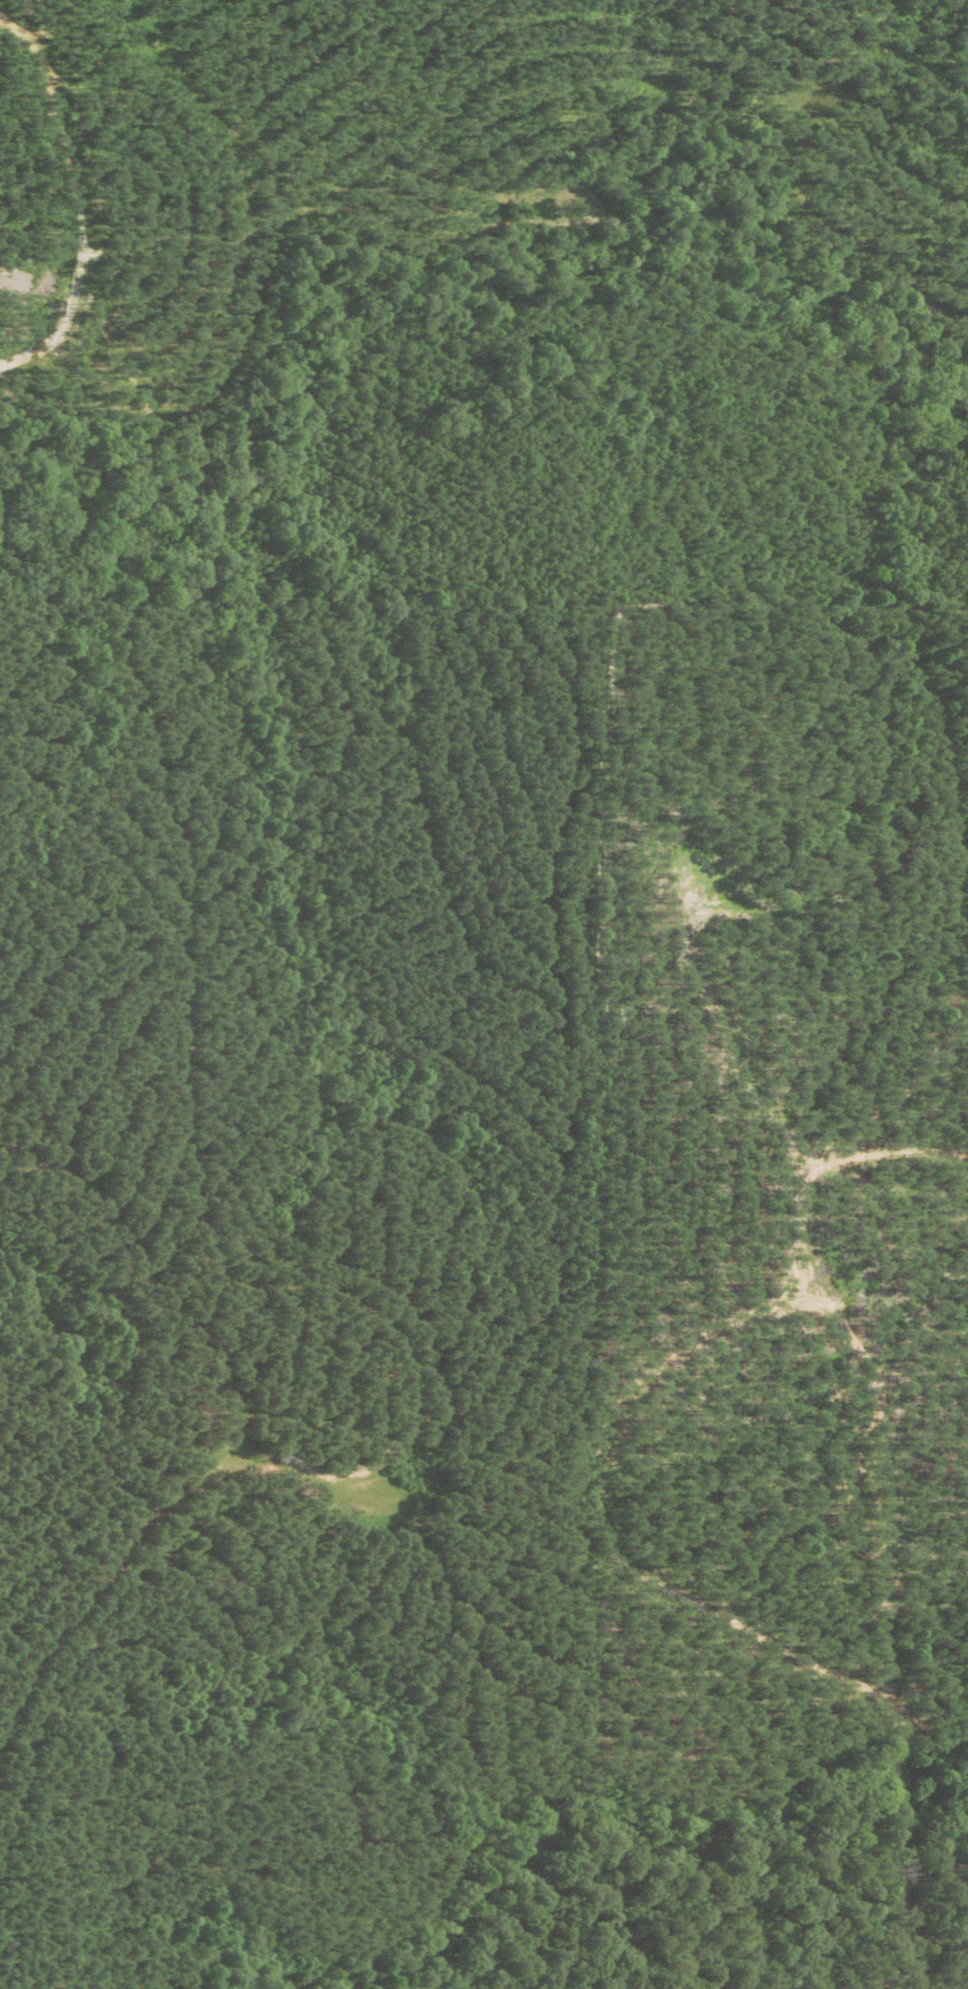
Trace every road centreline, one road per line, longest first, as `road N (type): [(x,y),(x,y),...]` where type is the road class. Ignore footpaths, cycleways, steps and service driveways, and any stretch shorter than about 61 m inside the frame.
road 1 (residential): [(812,1806),(785,1904),(791,1970),(806,1988)]

